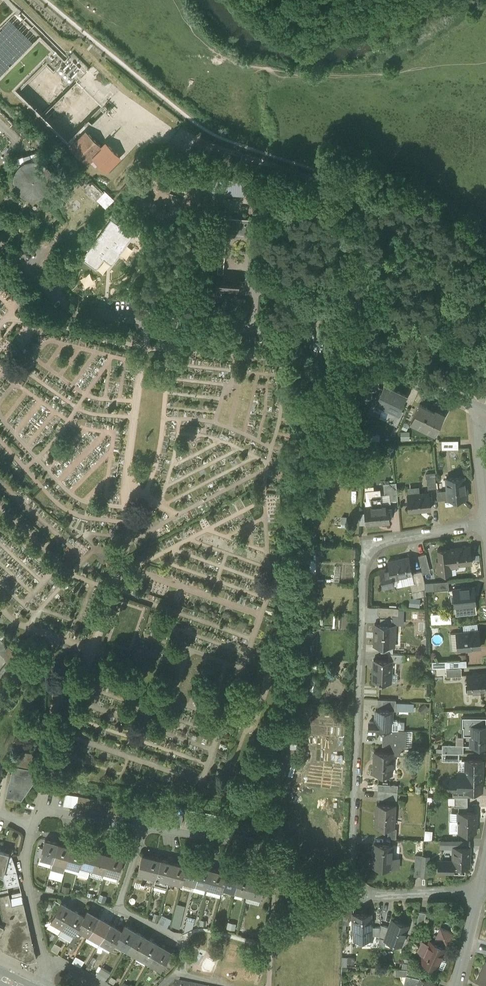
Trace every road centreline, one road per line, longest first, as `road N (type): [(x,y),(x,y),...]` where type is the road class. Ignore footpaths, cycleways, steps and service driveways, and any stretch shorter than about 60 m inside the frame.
road 1 (residential): [(485,523),(392,540),(363,561),(352,900),(482,890)]
road 2 (residential): [(485,411),(303,333),(76,311),(21,267)]
road 3 (track): [(433,259),(333,189),(162,131)]
road 4 (residential): [(47,985),(25,863),(32,830)]
road 5 (track): [(466,402),(433,259)]

